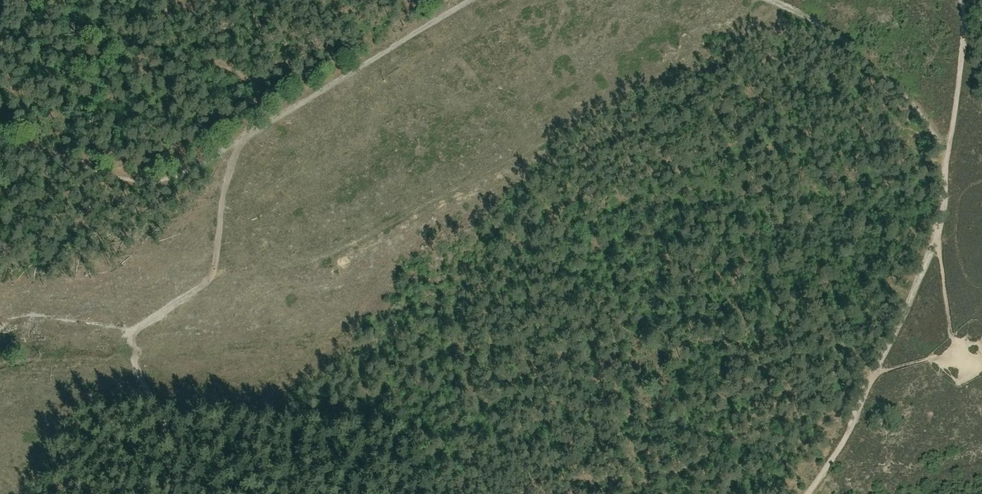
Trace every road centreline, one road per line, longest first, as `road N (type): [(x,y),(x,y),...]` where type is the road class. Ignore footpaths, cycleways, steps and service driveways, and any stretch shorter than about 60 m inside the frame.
road 1 (track): [(0,143),(137,181),(226,152)]

